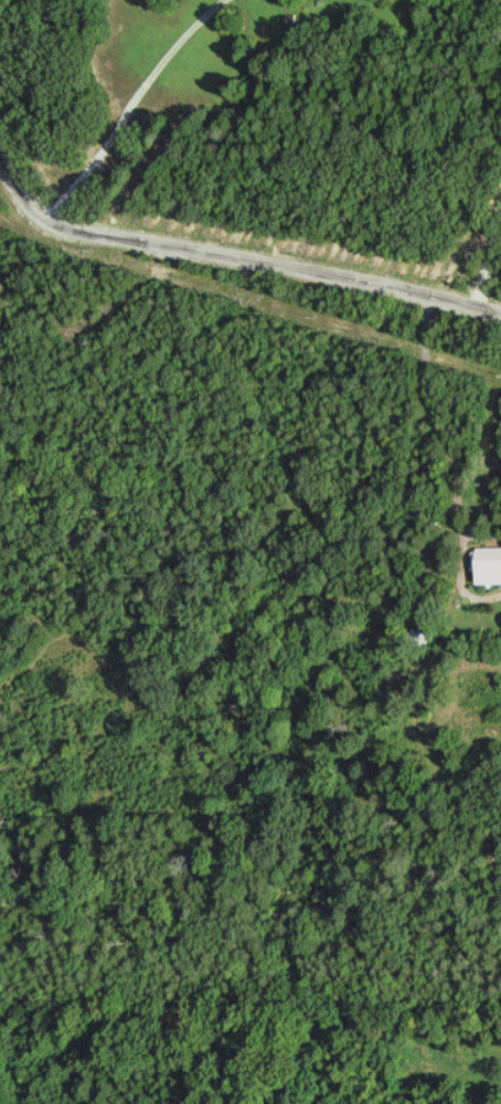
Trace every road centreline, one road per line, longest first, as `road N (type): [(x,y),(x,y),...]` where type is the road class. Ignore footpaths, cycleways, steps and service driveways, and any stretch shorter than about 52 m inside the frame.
road 1 (residential): [(500,321),(387,291),(55,232),(25,206),(0,154)]

